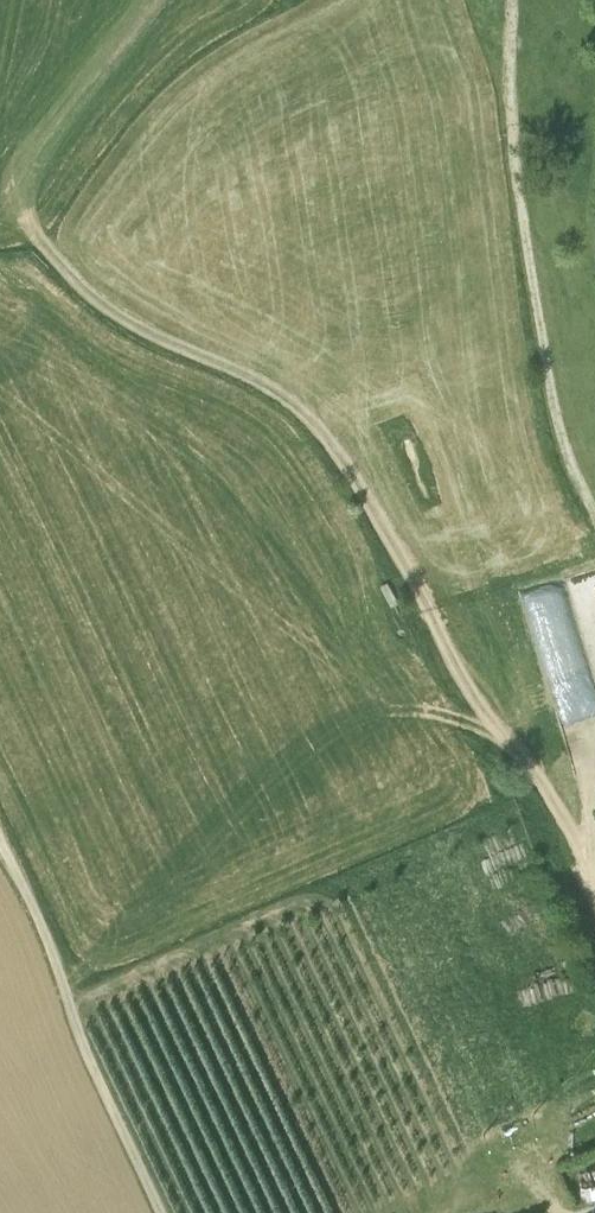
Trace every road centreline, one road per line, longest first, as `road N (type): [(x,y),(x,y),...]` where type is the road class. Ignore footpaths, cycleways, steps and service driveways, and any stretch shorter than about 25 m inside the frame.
road 1 (track): [(594,864),(462,679),(365,499),(307,413),(256,379),(136,327),(93,298),(50,253)]
road 2 (track): [(0,837),(160,1212)]

